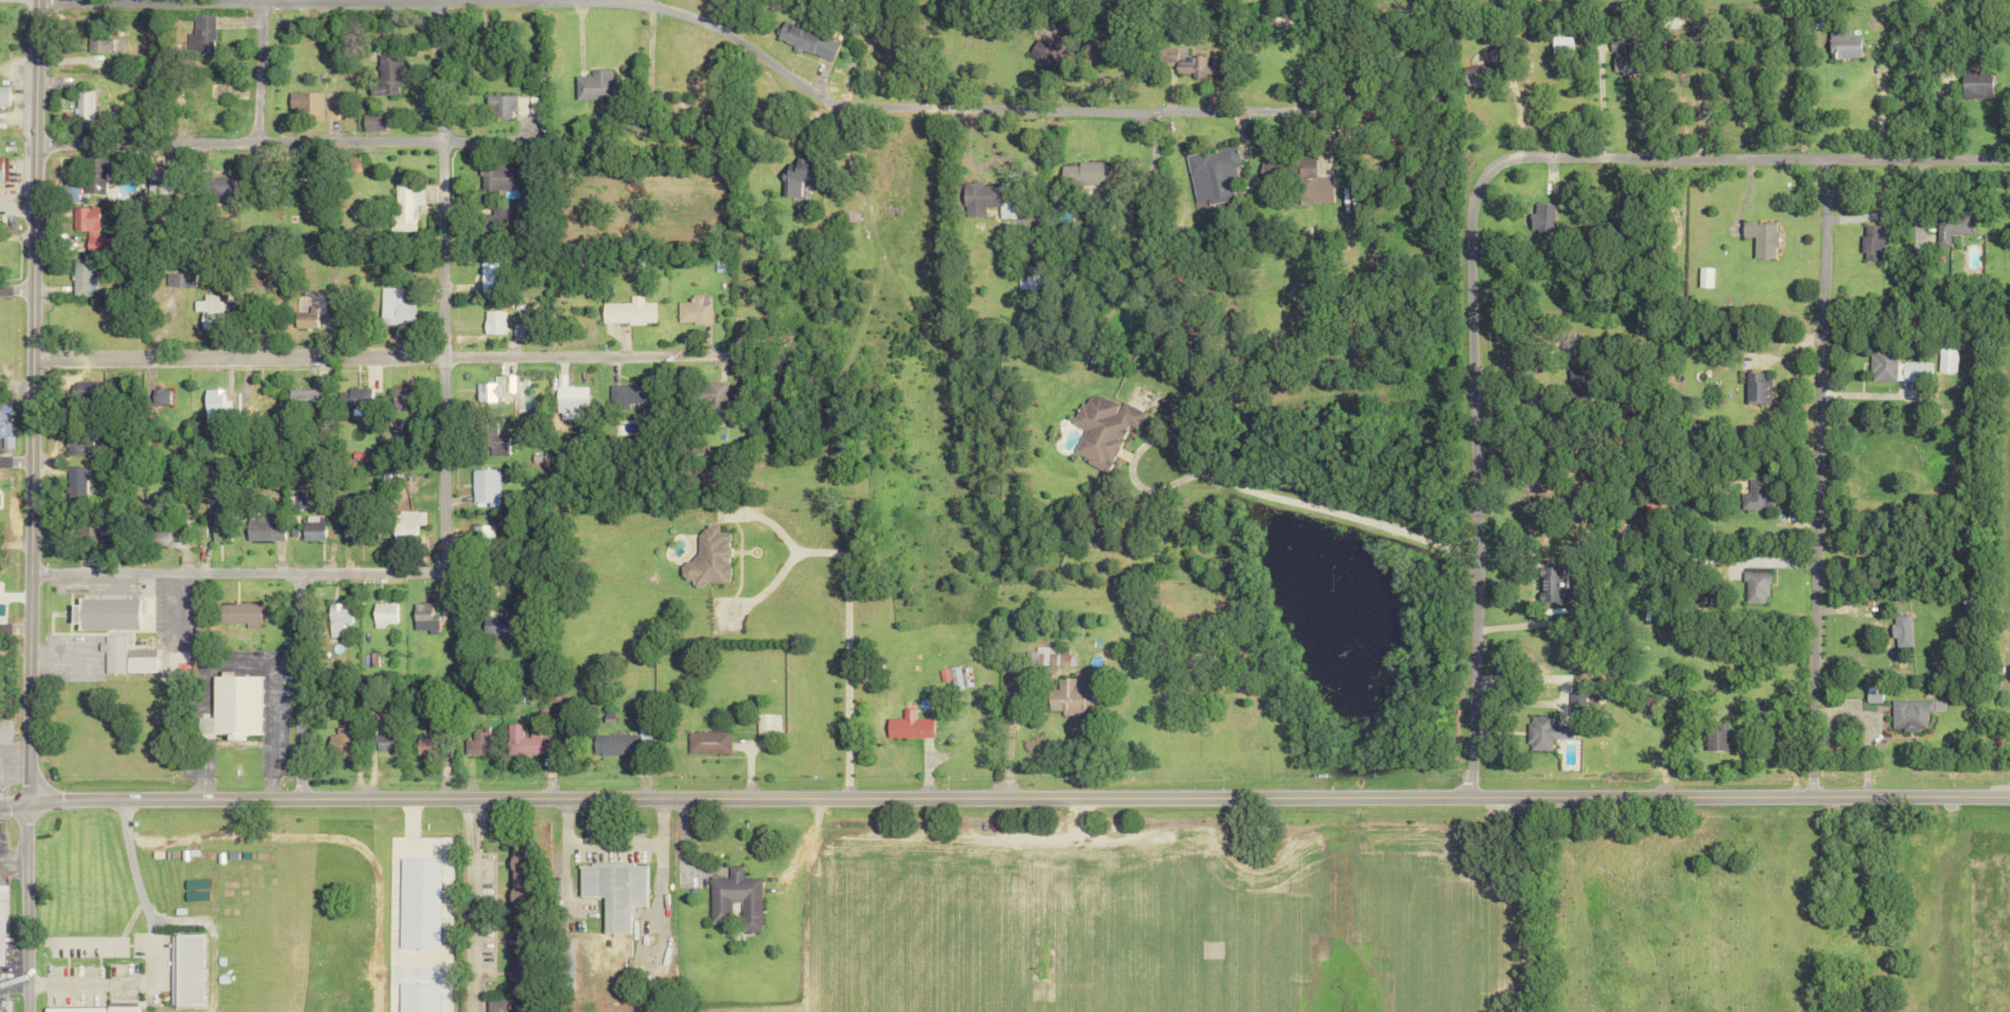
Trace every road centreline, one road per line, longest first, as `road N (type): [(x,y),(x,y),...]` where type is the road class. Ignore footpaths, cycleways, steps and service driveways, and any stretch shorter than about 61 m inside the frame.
road 1 (secondary): [(24,803),(297,796),(2009,797)]
road 2 (residential): [(1468,797),(1466,208),(1475,177),(1513,154),(2009,163)]
road 3 (secondary): [(24,803),(31,0)]
road 4 (residential): [(570,0),(636,4),(694,20),(821,100),(847,105),(1274,110)]
road 5 (residential): [(723,352),(28,356)]
road 6 (residential): [(1816,160),(1803,796)]
road 7 (residential): [(440,569),(435,0)]
road 8 (residential): [(529,138),(30,143)]
road 9 (residential): [(27,568),(512,572)]
road 10 (residential): [(297,796),(293,571)]
road 11 (residential): [(470,798),(472,1011)]
road 12 (tertiary): [(24,1011),(24,803)]
road 13 (residential): [(254,0),(435,0)]
road 14 (residential): [(248,141),(254,0)]

